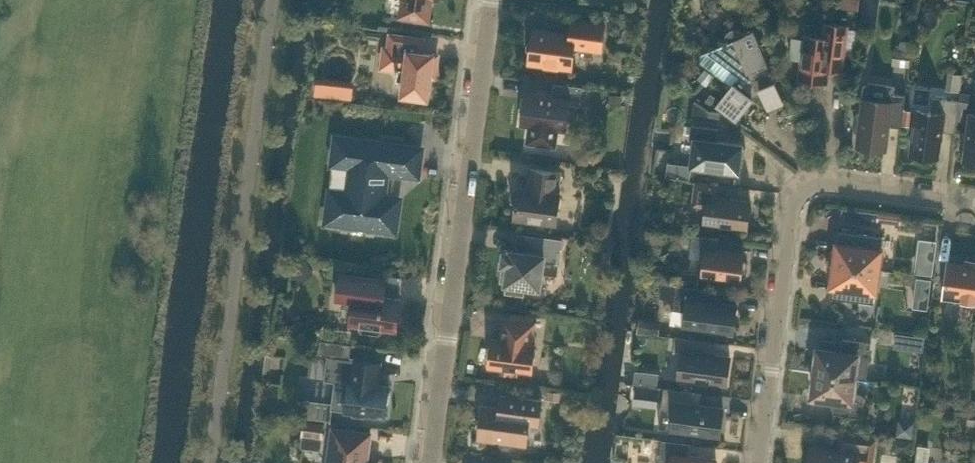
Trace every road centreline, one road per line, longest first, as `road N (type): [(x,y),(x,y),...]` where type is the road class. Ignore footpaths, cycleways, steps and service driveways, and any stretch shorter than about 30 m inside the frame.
road 1 (residential): [(424,462),(491,0)]
road 2 (residential): [(974,219),(799,205),(788,227),(757,462)]

